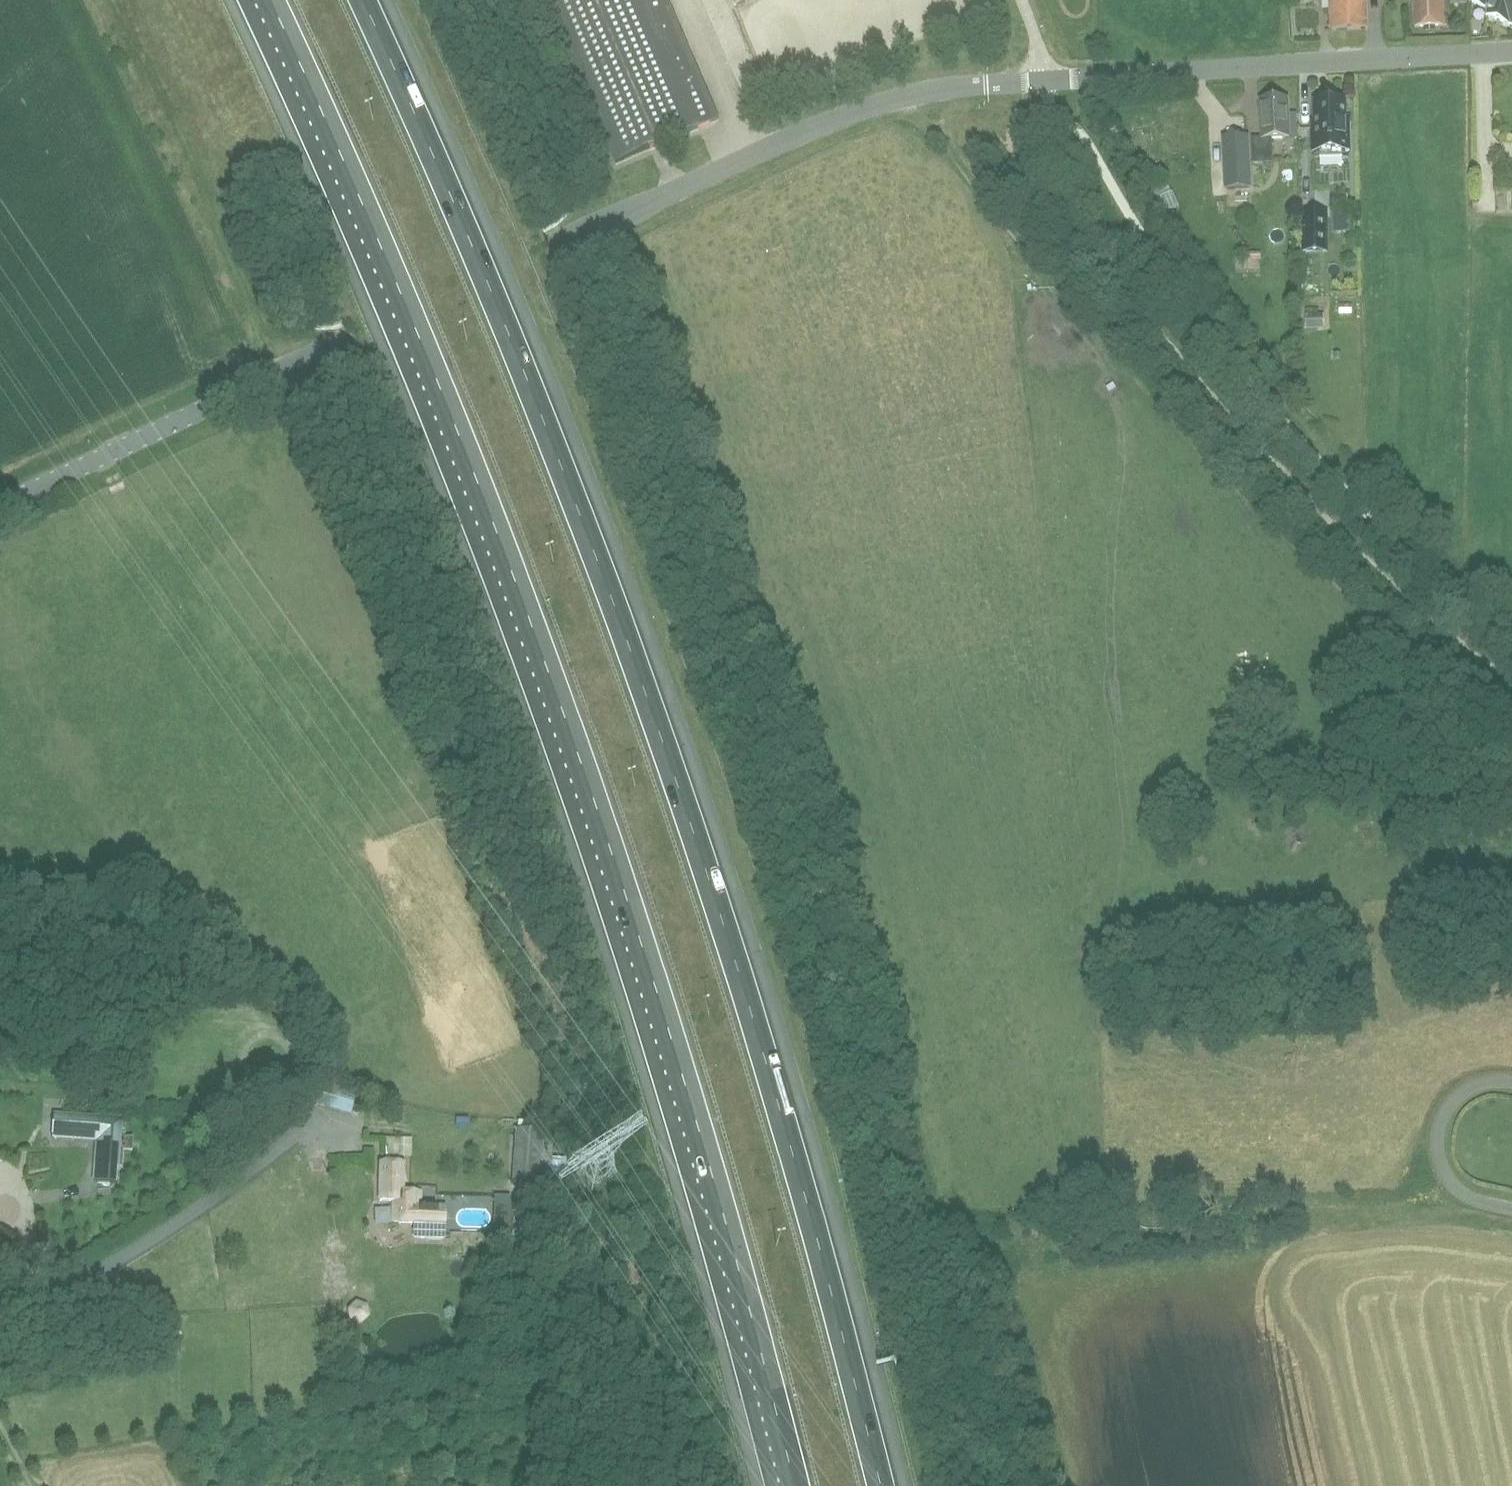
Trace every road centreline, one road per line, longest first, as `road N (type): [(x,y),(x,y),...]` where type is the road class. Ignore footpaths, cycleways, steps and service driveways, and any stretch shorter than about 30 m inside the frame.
road 1 (motorway): [(270,0),(415,326),(580,757),(698,1125),(796,1485)]
road 2 (motorway): [(881,1485),(775,1078),(679,784),(491,291),(363,0)]
road 3 (unclassified): [(0,506),(810,127),(907,95),(1048,79)]
road 4 (unclassified): [(1048,79),(1511,50)]
road 5 (track): [(619,215),(528,0)]
road 6 (residential): [(1511,1208),(1454,1186),(1436,1146),(1450,1101),(1480,1082),(1511,1081)]

